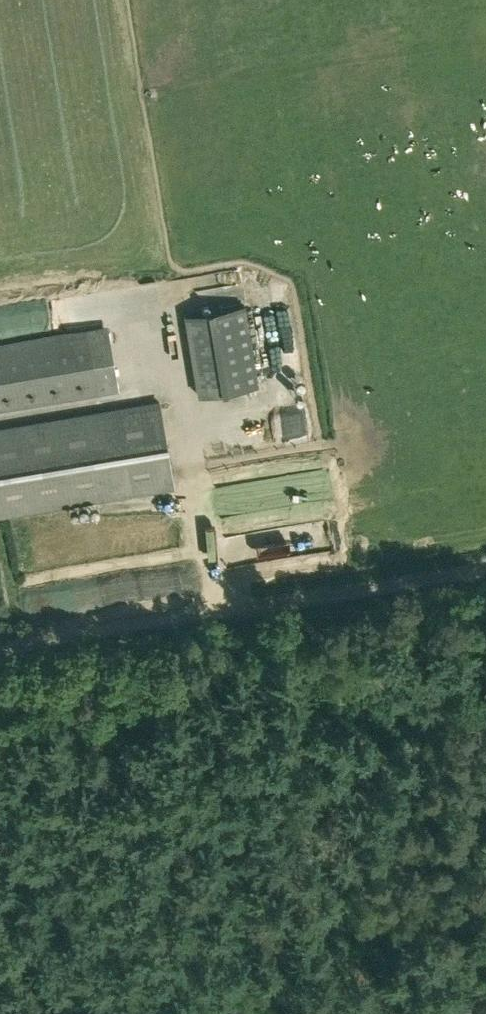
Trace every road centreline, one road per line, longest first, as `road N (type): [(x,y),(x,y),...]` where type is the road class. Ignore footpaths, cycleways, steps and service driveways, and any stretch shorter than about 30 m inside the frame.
road 1 (unclassified): [(0,646),(257,604)]
road 2 (track): [(485,565),(257,604)]

